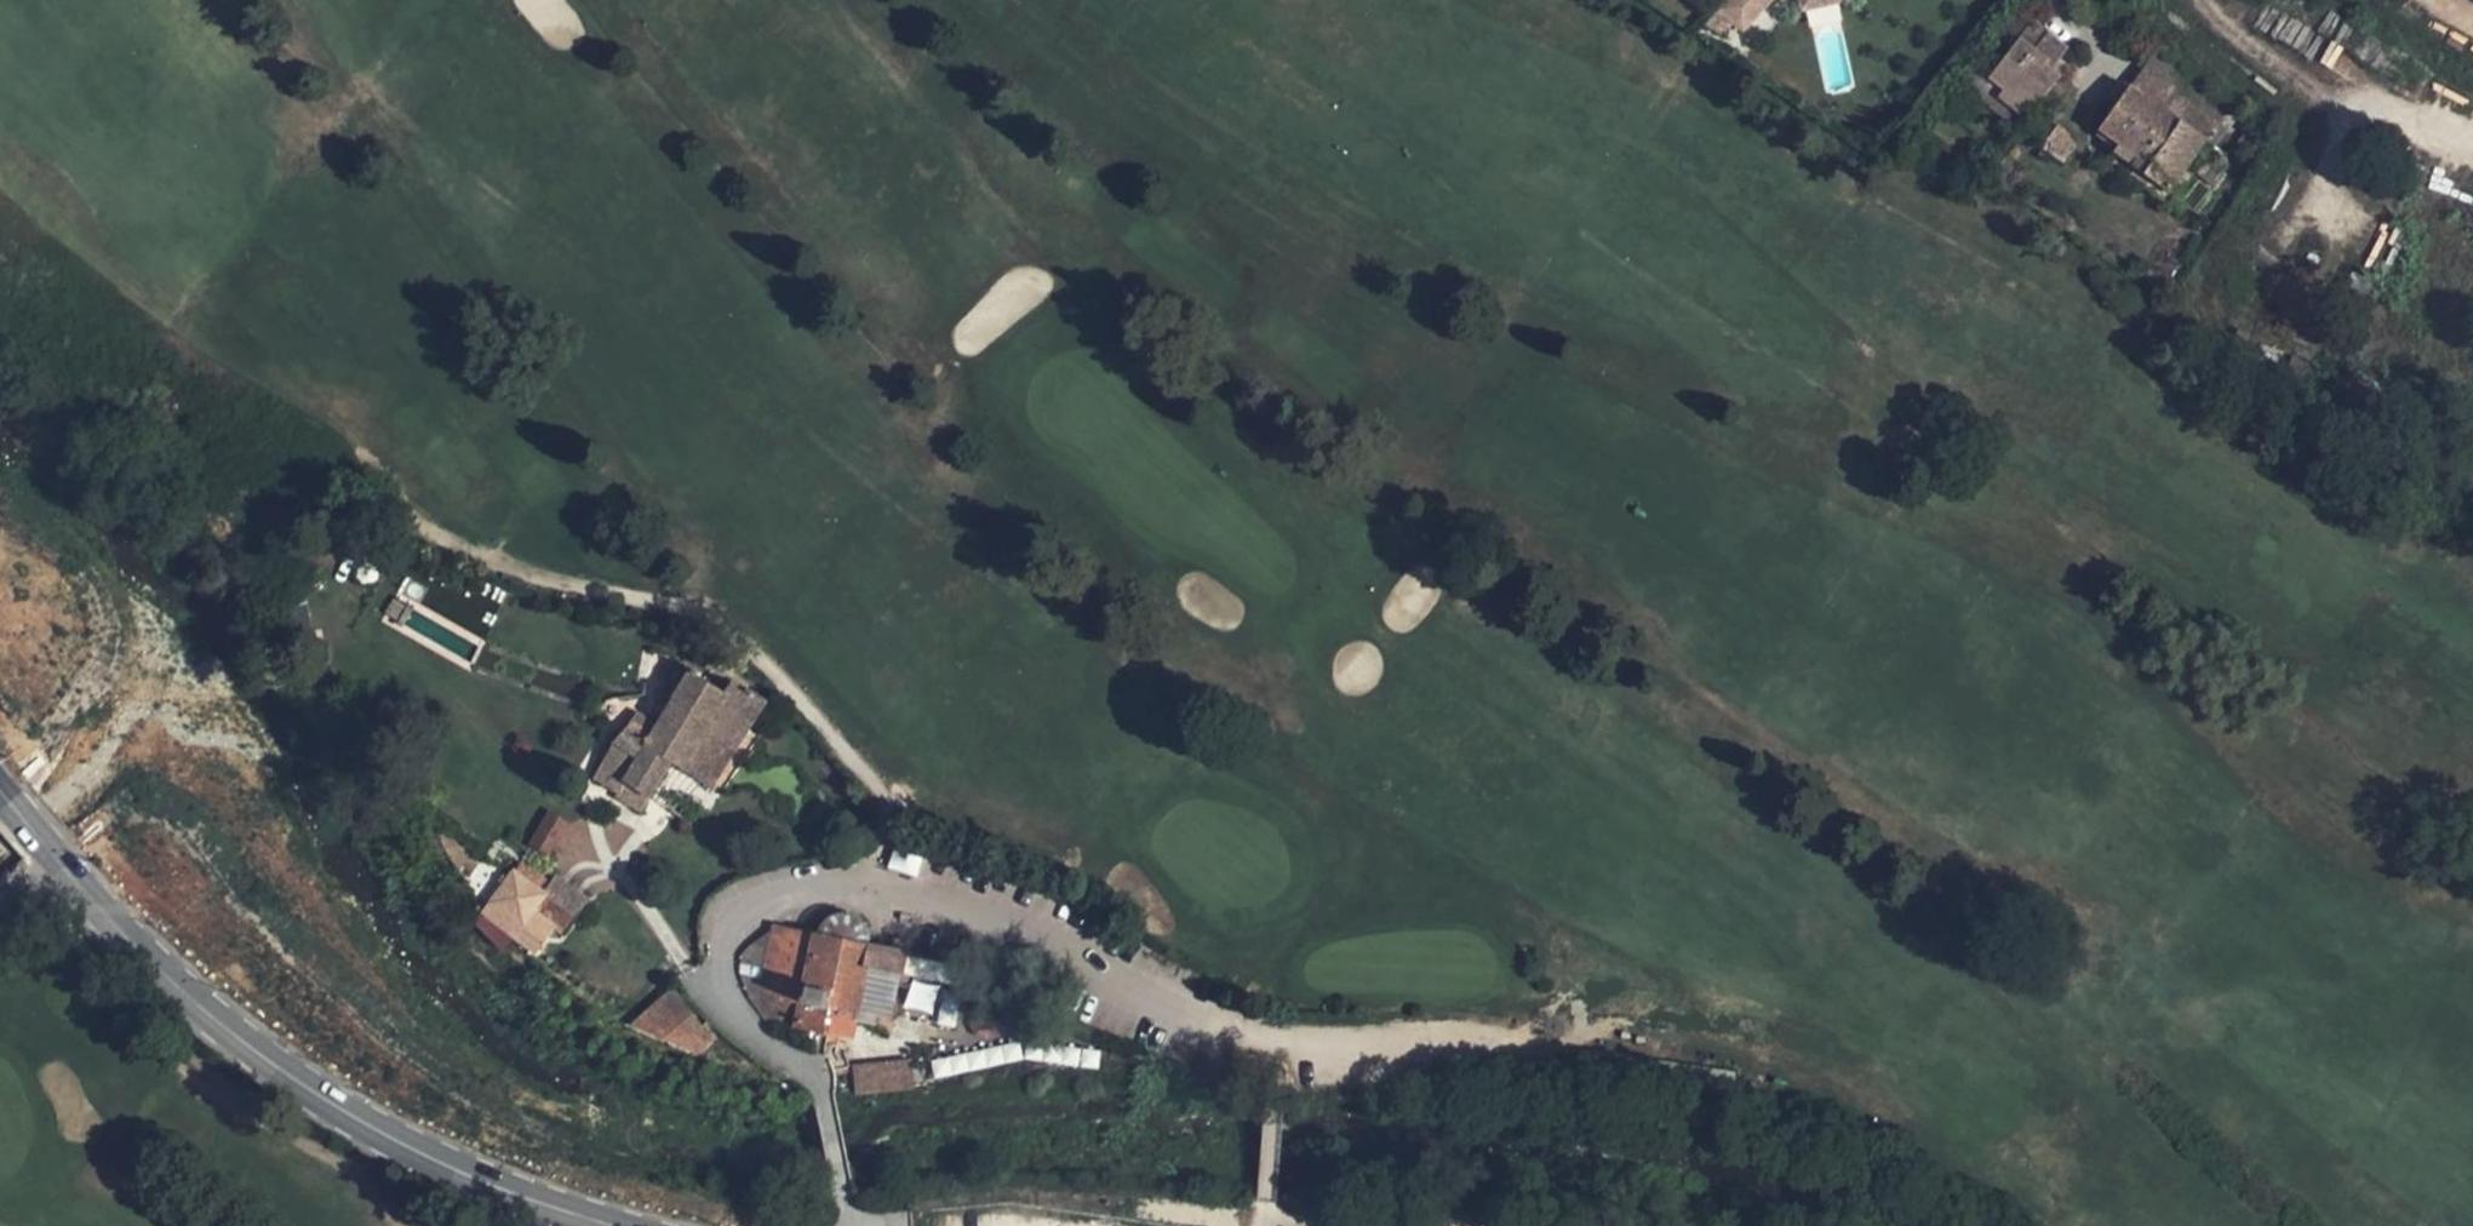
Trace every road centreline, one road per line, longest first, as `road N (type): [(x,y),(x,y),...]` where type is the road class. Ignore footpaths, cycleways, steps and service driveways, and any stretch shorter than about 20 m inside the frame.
road 1 (tertiary): [(66,872),(142,953),(299,1083),(495,1189),(615,1225)]

